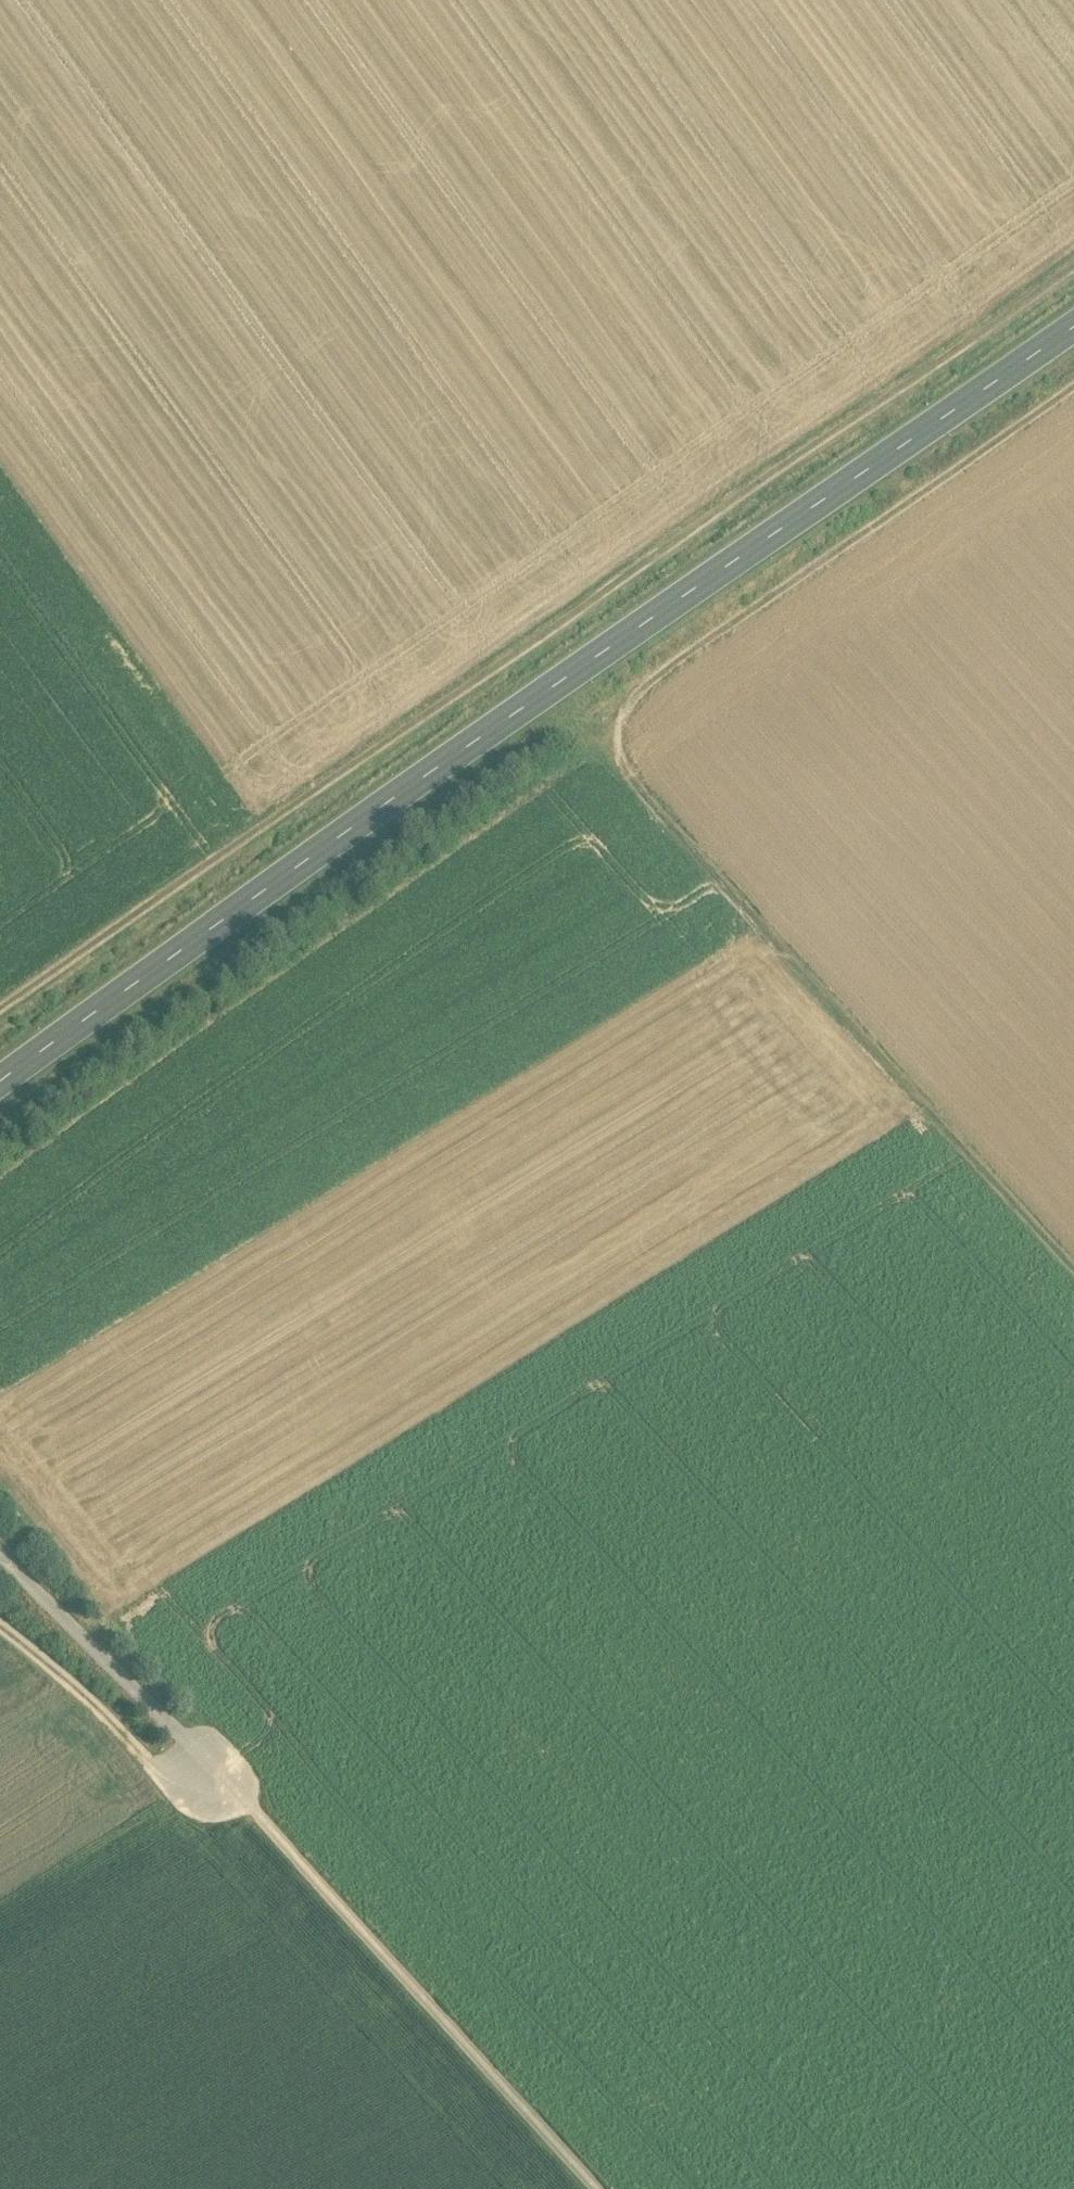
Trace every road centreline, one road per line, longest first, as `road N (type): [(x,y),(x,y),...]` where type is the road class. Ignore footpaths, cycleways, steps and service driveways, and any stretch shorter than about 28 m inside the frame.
road 1 (primary): [(1073,357),(0,1111)]
road 2 (track): [(0,1038),(1073,297)]
road 3 (track): [(1073,417),(684,687),(636,730),(629,756),(638,798),(660,826),(1073,1275)]
road 4 (track): [(0,1569),(232,1792),(589,2188)]
road 5 (track): [(546,665),(65,0)]
road 6 (track): [(232,1792),(197,1820),(0,1648)]

